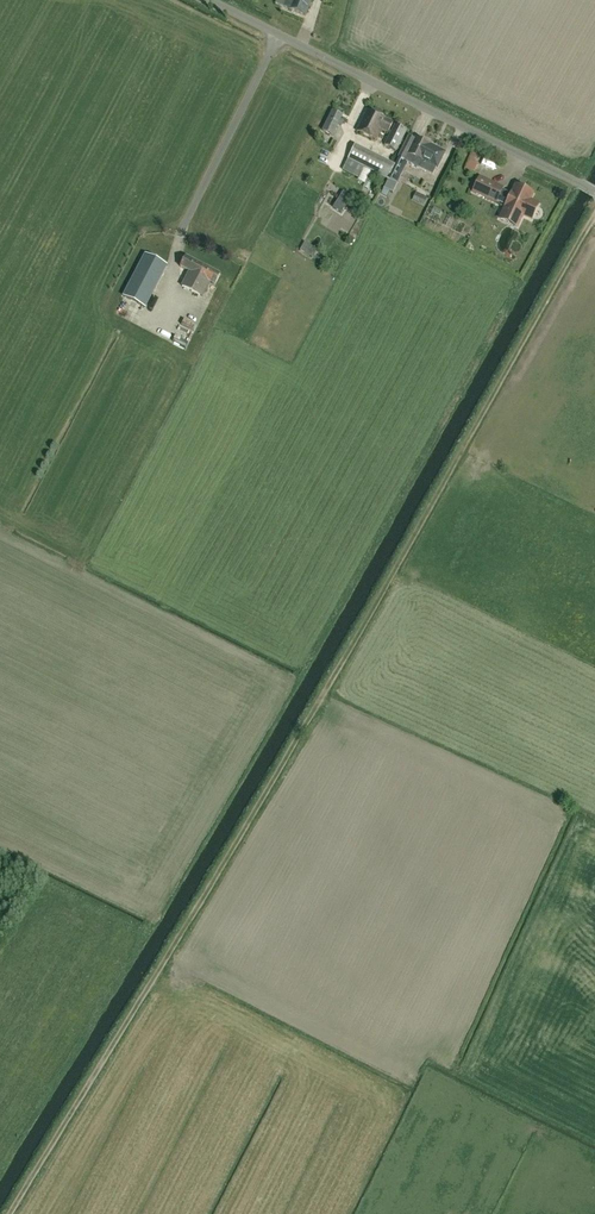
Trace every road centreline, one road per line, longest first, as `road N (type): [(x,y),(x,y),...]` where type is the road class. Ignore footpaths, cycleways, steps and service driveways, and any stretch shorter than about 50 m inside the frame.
road 1 (track): [(9,1213),(201,907),(594,215)]
road 2 (unclassified): [(594,192),(212,0)]

